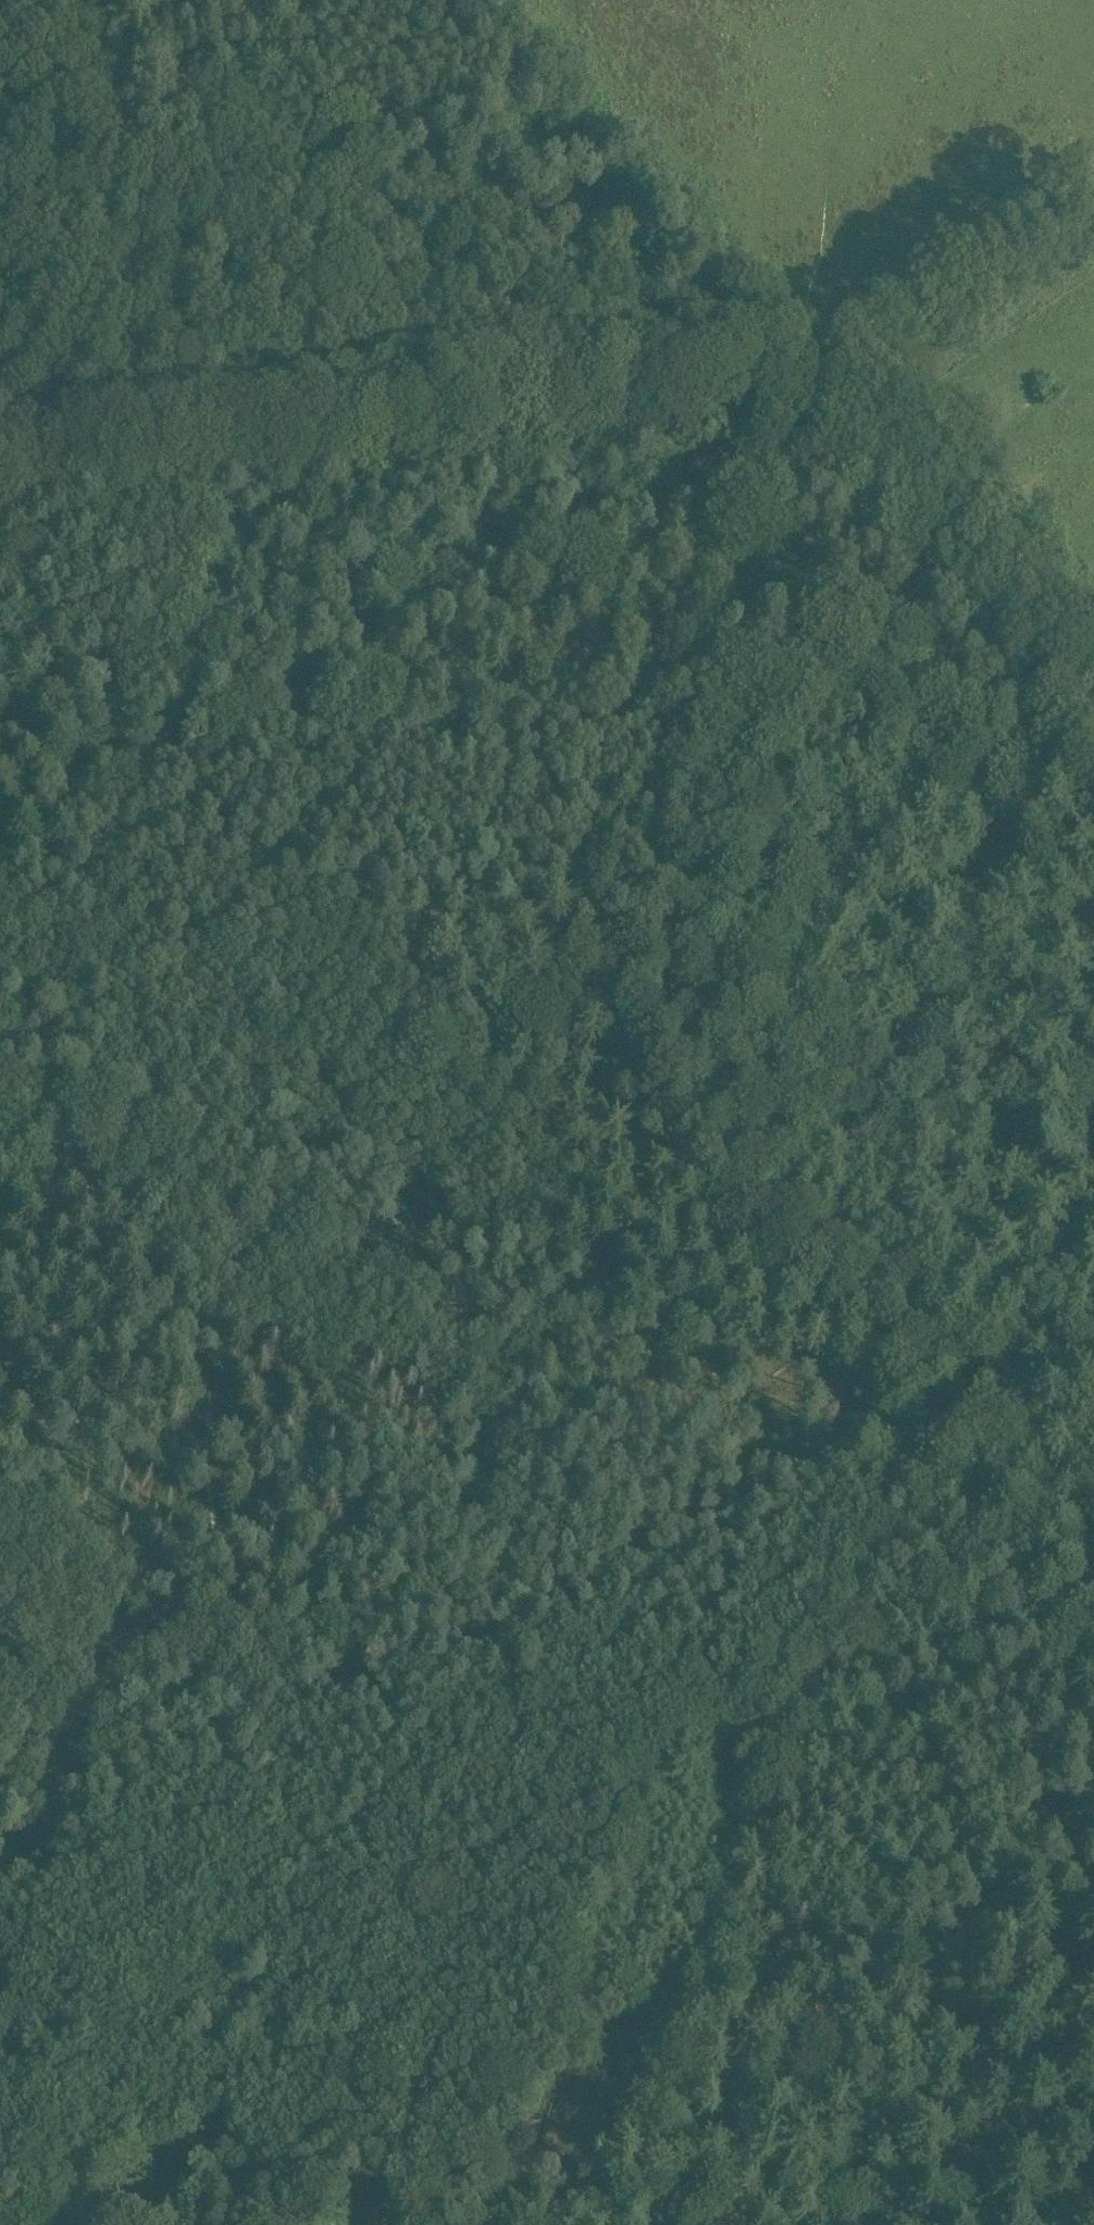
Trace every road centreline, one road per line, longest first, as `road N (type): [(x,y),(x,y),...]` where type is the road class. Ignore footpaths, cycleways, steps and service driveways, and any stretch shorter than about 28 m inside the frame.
road 1 (track): [(923,1481),(832,1421),(658,1351),(559,1329),(464,1257),(189,1125),(82,1079),(0,1058)]
road 2 (track): [(0,1784),(165,1638),(187,1604),(205,1544),(209,1426),(201,1374),(148,1272),(0,1085)]

